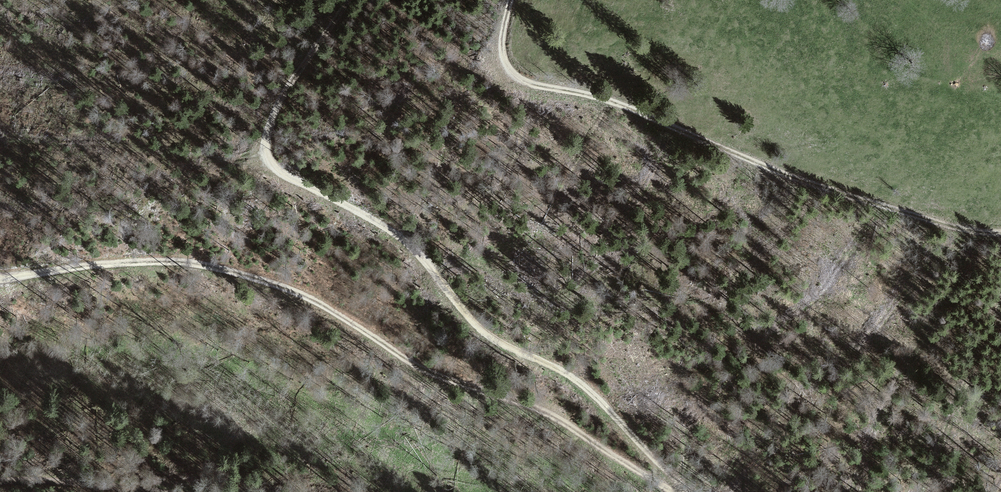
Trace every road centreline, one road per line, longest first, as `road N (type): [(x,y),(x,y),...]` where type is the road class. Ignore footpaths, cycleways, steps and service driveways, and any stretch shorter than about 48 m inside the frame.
road 1 (track): [(676,491),(591,400),(503,368),(478,350),(397,243),(322,212),(266,168),(272,106),(354,0)]
road 2 (track): [(0,265),(203,268),(316,300),(435,368),(578,425),(655,491)]
road 3 (track): [(509,0),(497,37),(503,67),(519,82),(632,111),(900,213),(985,237),(1000,233)]
road 4 (track): [(0,455),(149,491)]

